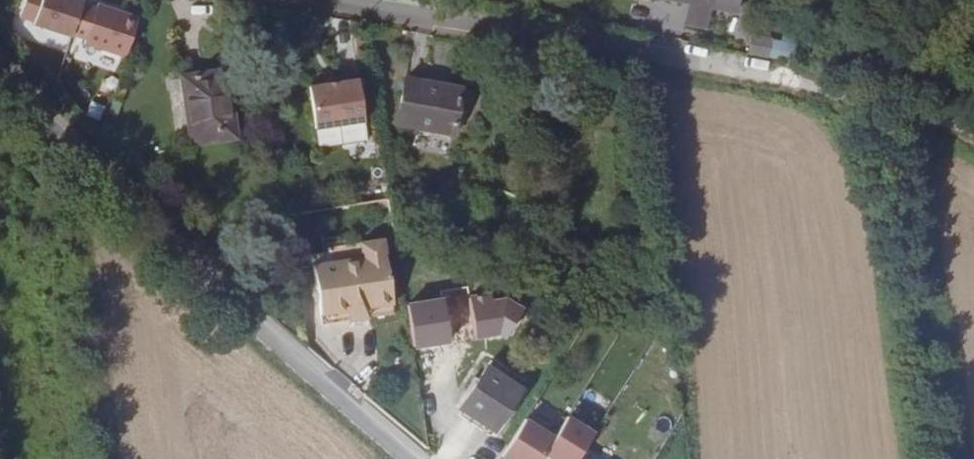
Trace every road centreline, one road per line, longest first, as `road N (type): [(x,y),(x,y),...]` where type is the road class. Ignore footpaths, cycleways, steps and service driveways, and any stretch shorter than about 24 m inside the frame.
road 1 (residential): [(0,61),(98,169),(403,458)]
road 2 (residential): [(334,0),(568,37),(700,68)]
road 3 (track): [(700,68),(973,139)]

